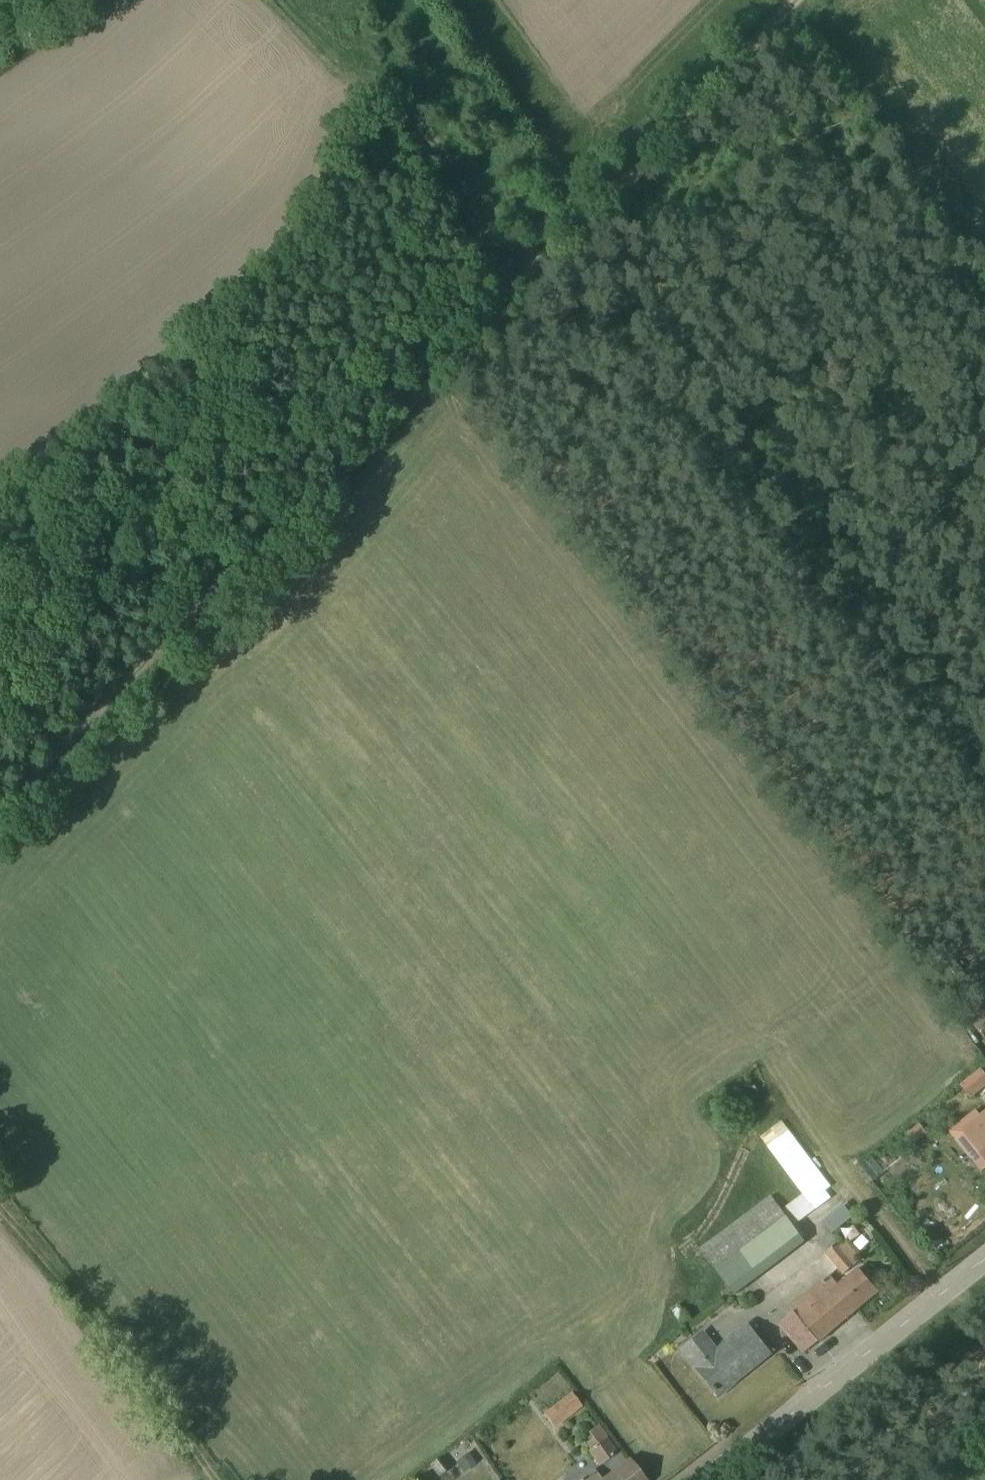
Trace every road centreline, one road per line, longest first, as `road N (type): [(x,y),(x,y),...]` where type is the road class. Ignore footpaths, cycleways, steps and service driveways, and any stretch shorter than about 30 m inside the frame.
road 1 (track): [(793,0),(0,814)]
road 2 (track): [(216,1479),(0,1206)]
road 3 (tertiary): [(715,1479),(984,1262)]

